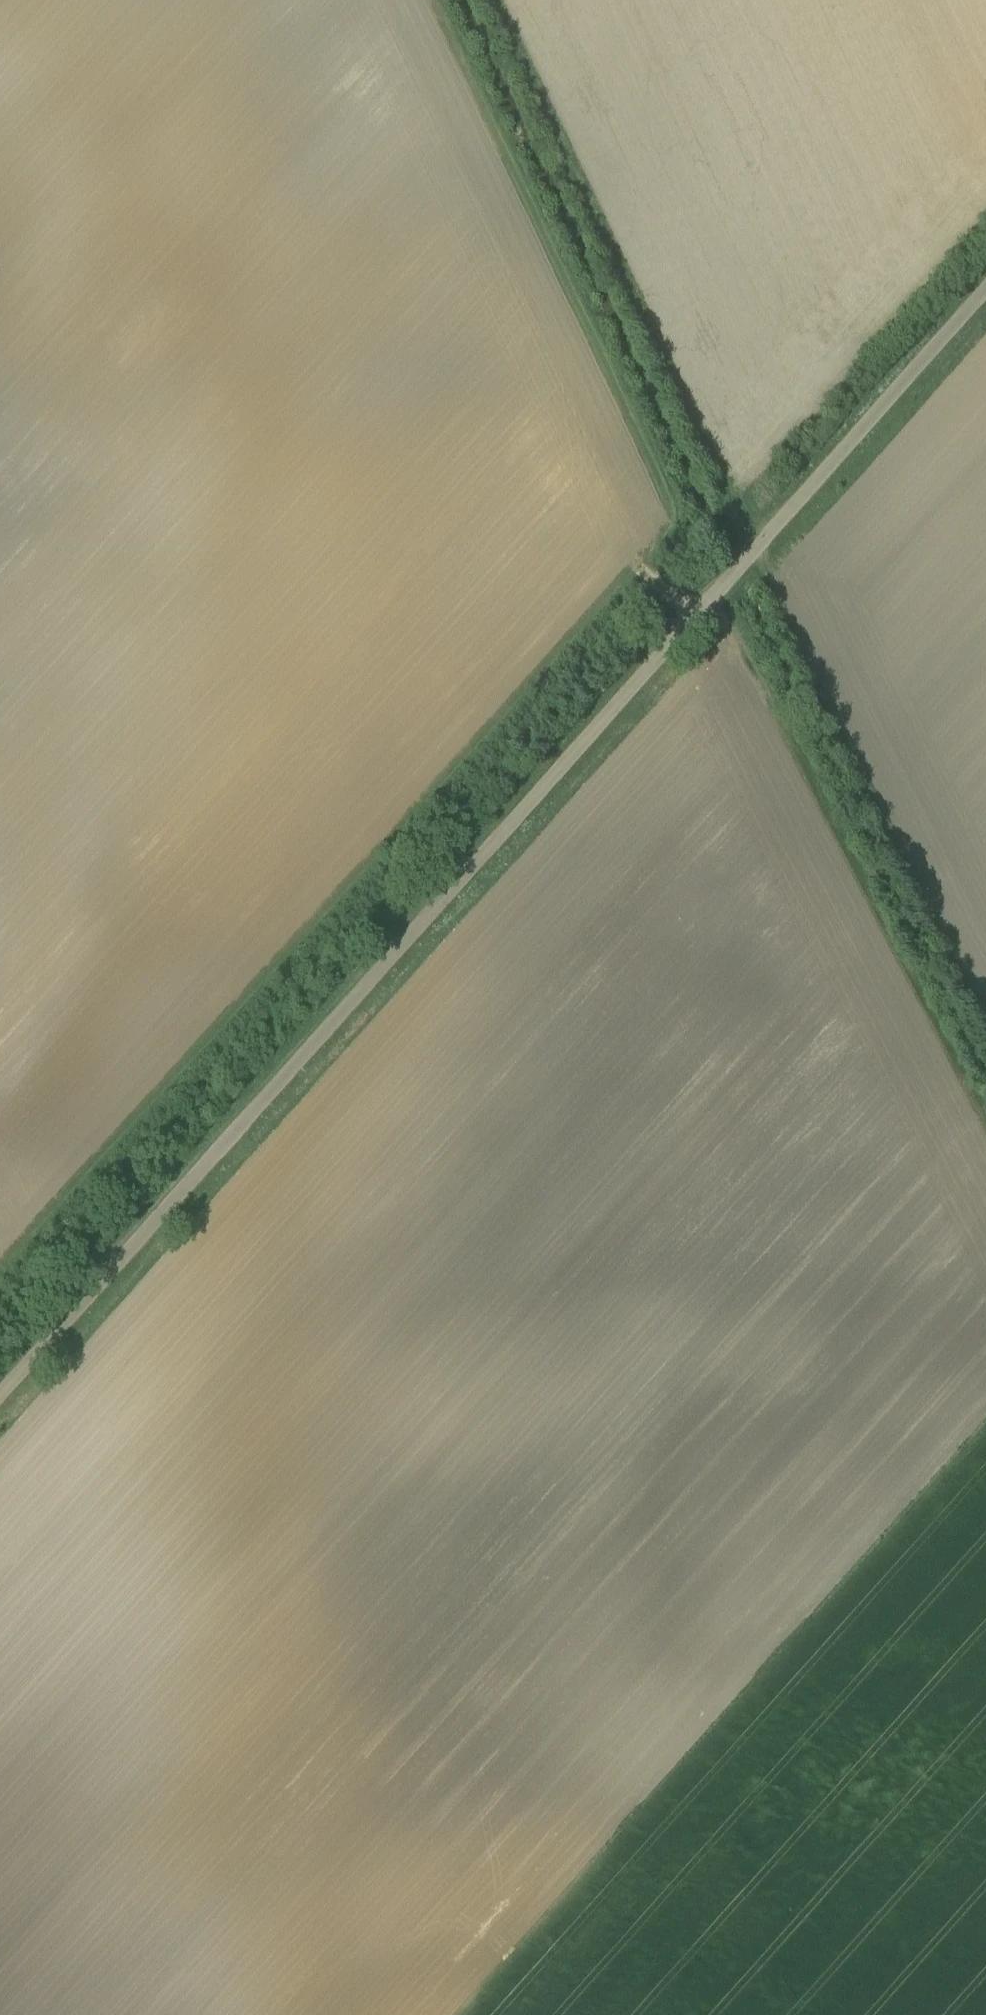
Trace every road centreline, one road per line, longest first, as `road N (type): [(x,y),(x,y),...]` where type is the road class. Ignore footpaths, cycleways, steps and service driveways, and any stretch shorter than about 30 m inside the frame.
road 1 (unclassified): [(0,1377),(985,265)]

